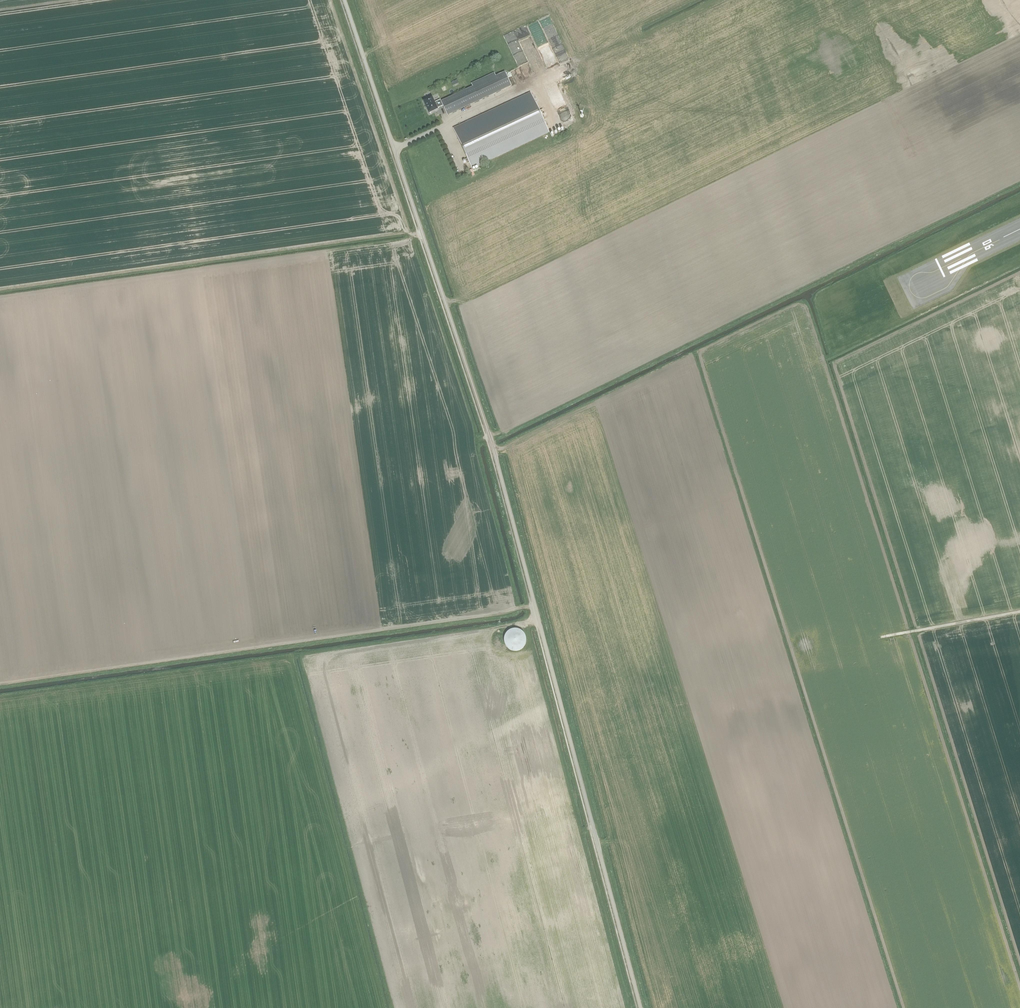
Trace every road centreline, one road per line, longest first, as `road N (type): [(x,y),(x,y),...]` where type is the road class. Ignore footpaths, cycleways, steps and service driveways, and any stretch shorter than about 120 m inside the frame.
road 1 (unclassified): [(344,0),(492,444),(641,1007)]
road 2 (track): [(1019,612),(884,637)]

